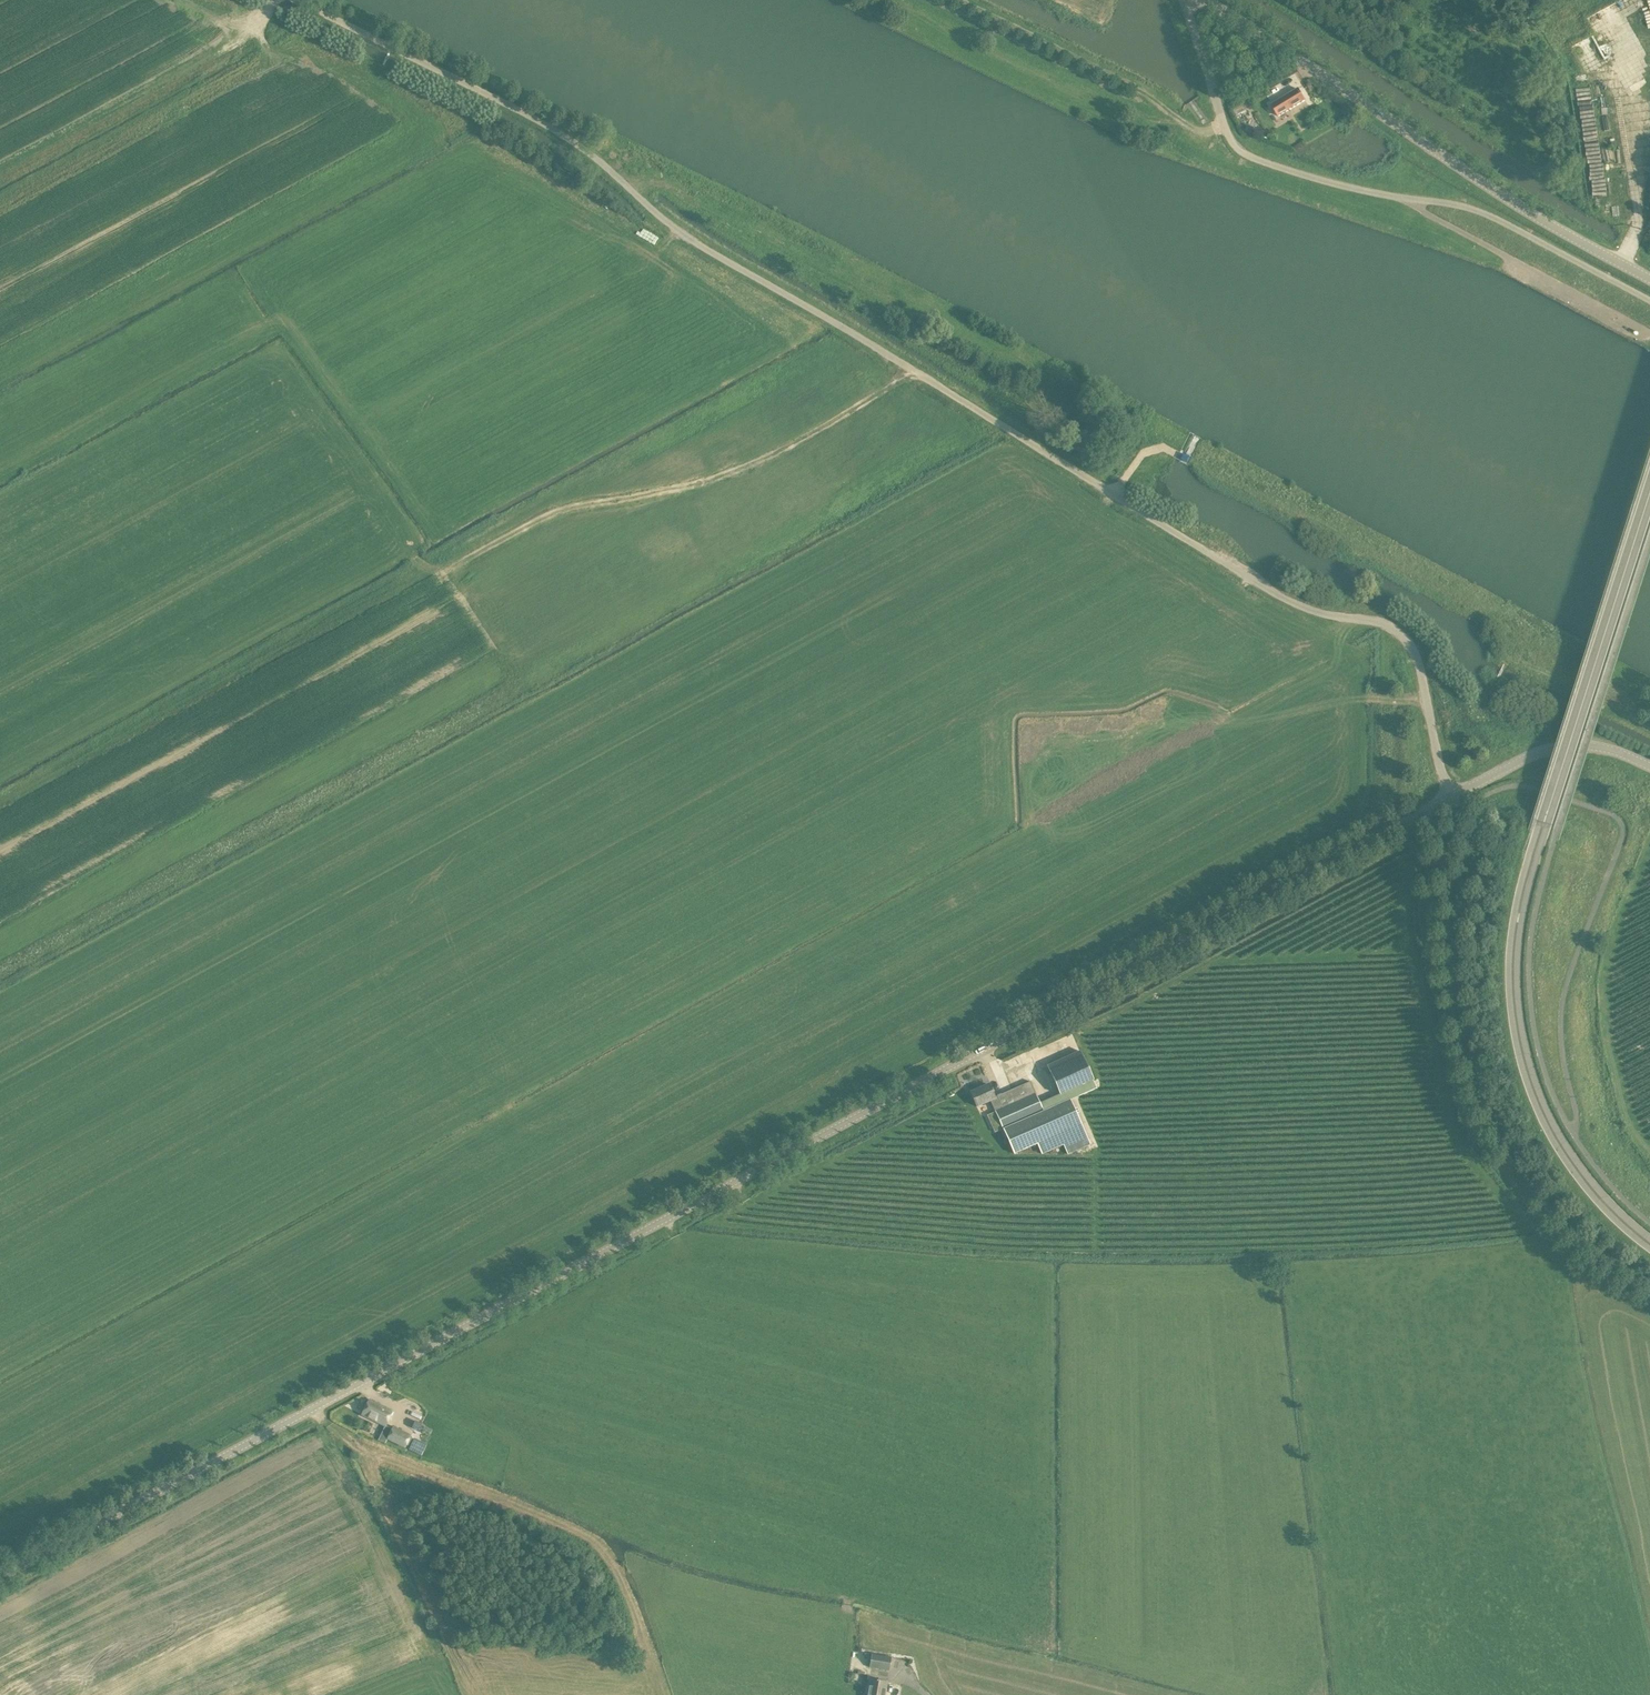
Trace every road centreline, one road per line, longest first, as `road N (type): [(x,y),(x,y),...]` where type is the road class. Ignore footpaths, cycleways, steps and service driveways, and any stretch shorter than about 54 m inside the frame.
road 1 (tertiary): [(0,1576),(1512,764),(1552,748),(1591,746),(1649,766)]
road 2 (track): [(1450,797),(1417,662),(1398,632),(1276,594),(699,246),(564,137),(289,0)]
road 3 (tertiary): [(1649,1243),(1599,1197),(1547,1120),(1523,1057),(1513,973),(1523,894),(1649,493)]
road 4 (unclassified): [(1649,301),(1481,211),(1344,186),(1247,155),(1224,125),(1186,0)]
road 5 (tertiary): [(1649,279),(1497,193),(1205,0)]
road 6 (track): [(1649,729),(1505,622),(1350,544)]
road 7 (track): [(955,0),(1210,130)]

